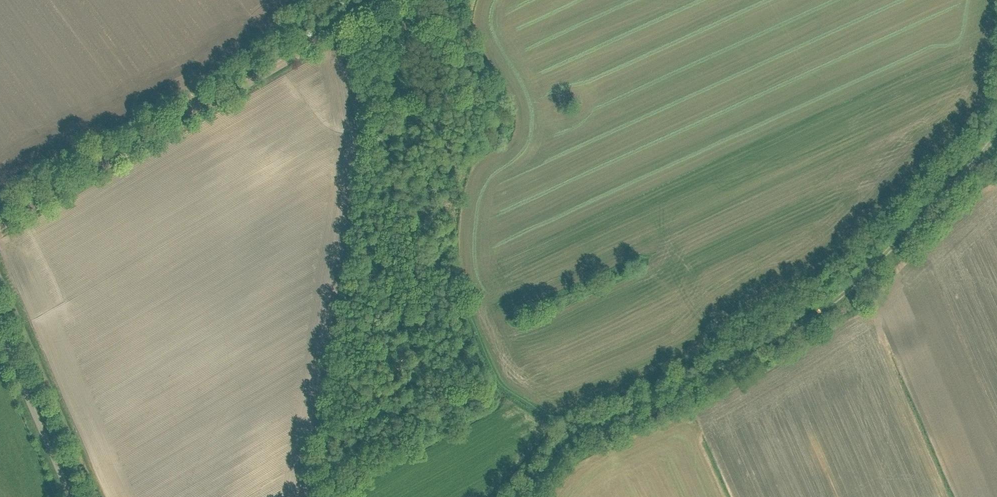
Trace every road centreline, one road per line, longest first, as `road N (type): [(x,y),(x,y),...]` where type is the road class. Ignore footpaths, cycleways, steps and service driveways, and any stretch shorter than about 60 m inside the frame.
road 1 (track): [(996,130),(968,171),(837,295),(725,365),(583,429),(551,449),(510,496)]
road 2 (unclassified): [(0,227),(383,0)]
road 3 (unclassified): [(70,496),(0,336)]

